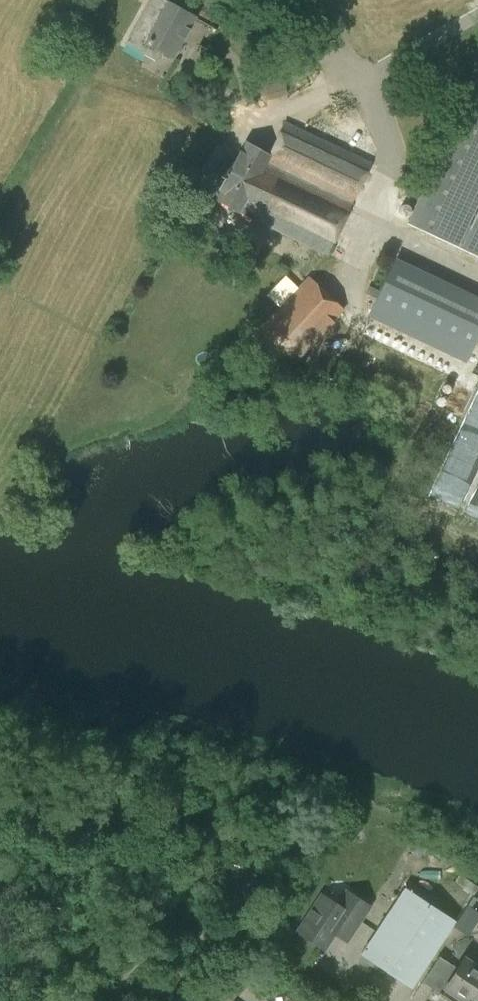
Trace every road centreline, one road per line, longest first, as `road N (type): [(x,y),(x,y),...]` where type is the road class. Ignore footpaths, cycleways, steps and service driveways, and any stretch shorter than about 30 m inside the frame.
road 1 (unclassified): [(477,16),(373,80),(274,0)]

